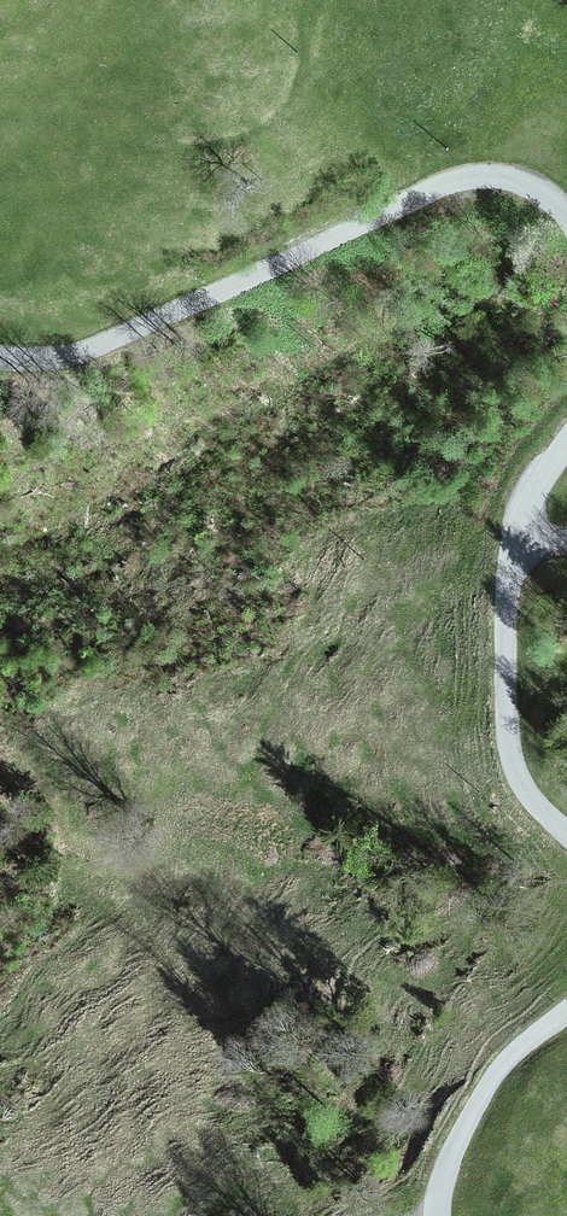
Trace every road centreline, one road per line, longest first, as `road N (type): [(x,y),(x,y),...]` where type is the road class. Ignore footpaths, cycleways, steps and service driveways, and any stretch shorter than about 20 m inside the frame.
road 1 (unclassified): [(566,214),(532,187),(502,177),(456,180),(118,337),(76,352),(0,355)]
road 2 (unclassified): [(566,832),(513,763),(507,598),(520,522),(566,444)]
road 3 (unclassified): [(438,1215),(452,1157),(482,1091),(566,1010)]

